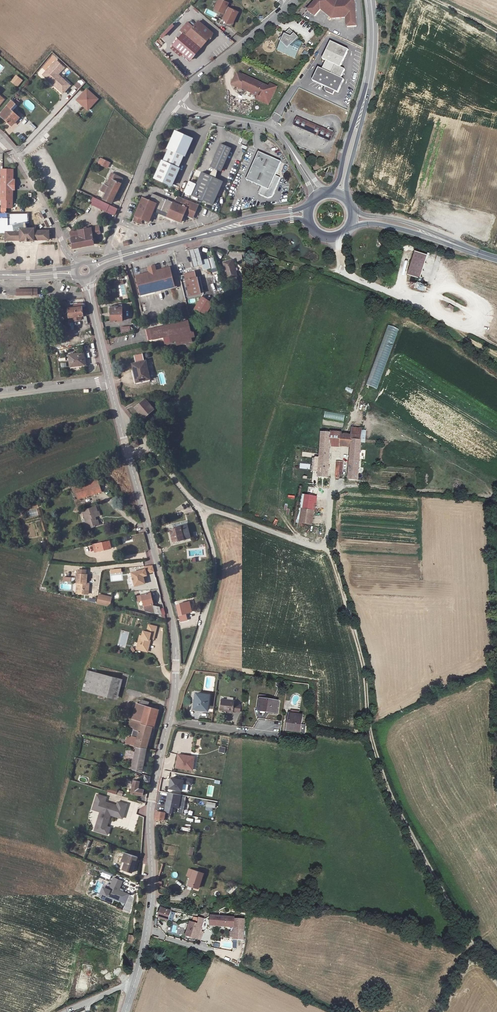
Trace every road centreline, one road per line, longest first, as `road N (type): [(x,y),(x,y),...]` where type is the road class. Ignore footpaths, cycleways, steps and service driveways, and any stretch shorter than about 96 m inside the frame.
road 1 (track): [(325,550),(387,793),(472,950),(496,976)]
road 2 (tertiary): [(134,985),(151,903),(151,801),(174,693)]
road 3 (tertiary): [(174,693),(174,651),(120,421)]
road 4 (secondary): [(94,270),(242,227),(308,223)]
road 5 (secondary): [(309,205),(109,256)]
road 6 (track): [(337,238),(343,273),(496,347)]
road 7 (unclassified): [(174,693),(216,573),(200,508)]
road 8 (residential): [(109,256),(176,99)]
road 9 (track): [(333,486),(496,497)]
road 10 (residential): [(176,99),(295,0)]
road 11 (residential): [(78,263),(0,139)]
road 12 (residential): [(299,163),(274,132),(190,110),(176,99)]
road 13 (unclassified): [(200,508),(325,550)]

